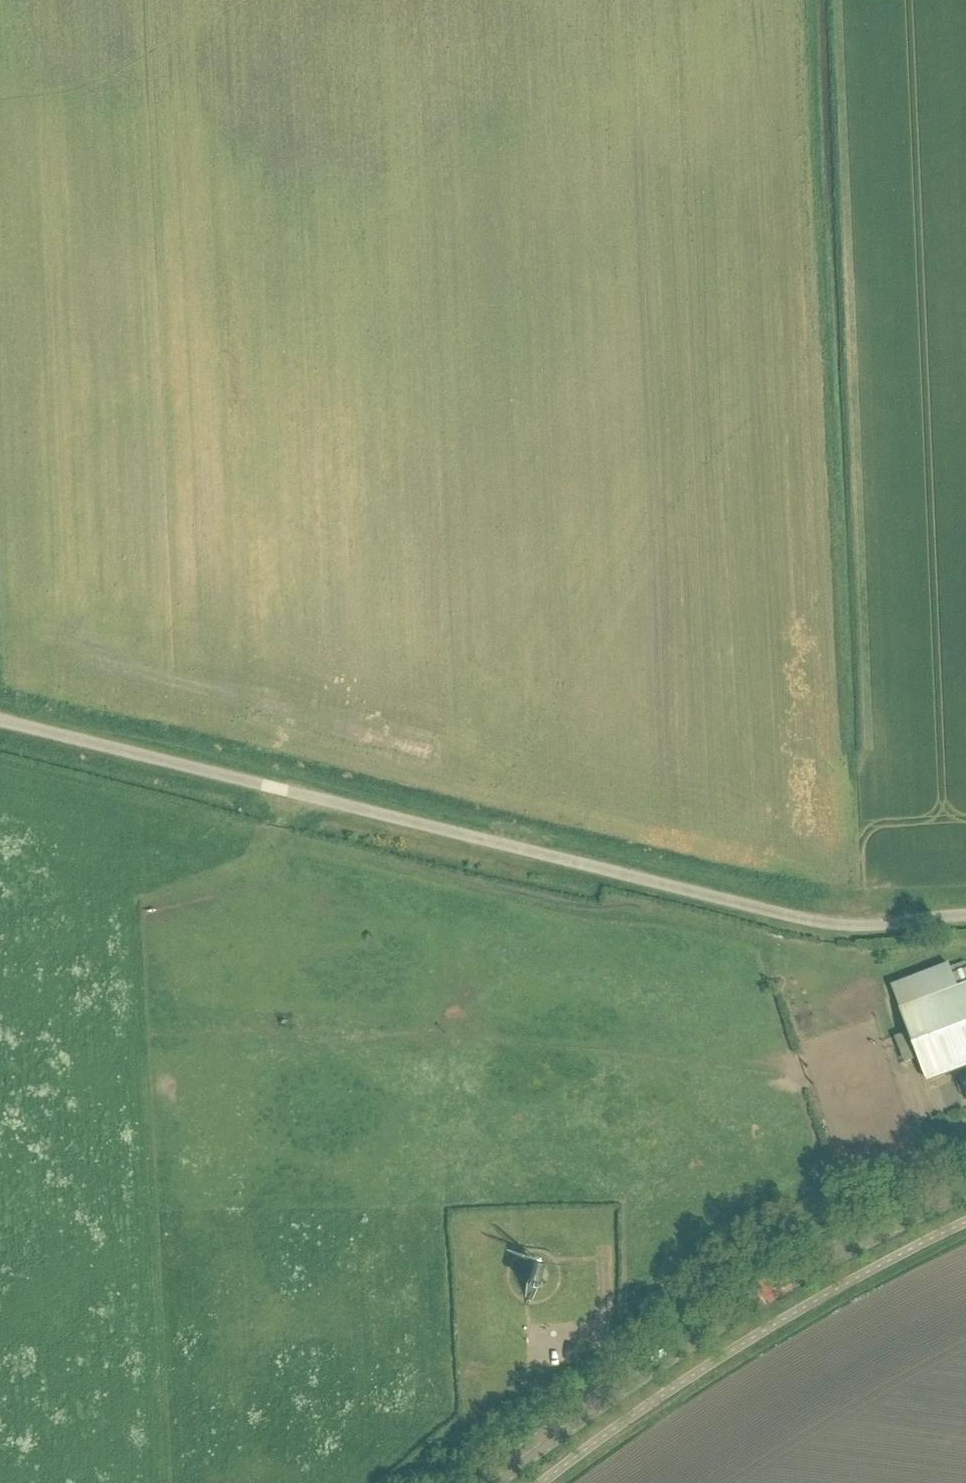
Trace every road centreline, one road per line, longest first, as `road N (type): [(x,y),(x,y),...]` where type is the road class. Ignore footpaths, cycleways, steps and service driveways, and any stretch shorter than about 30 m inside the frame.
road 1 (track): [(965,915),(908,925),(810,921),(0,721)]
road 2 (secondary): [(493,1482),(772,1289),(965,1193)]

